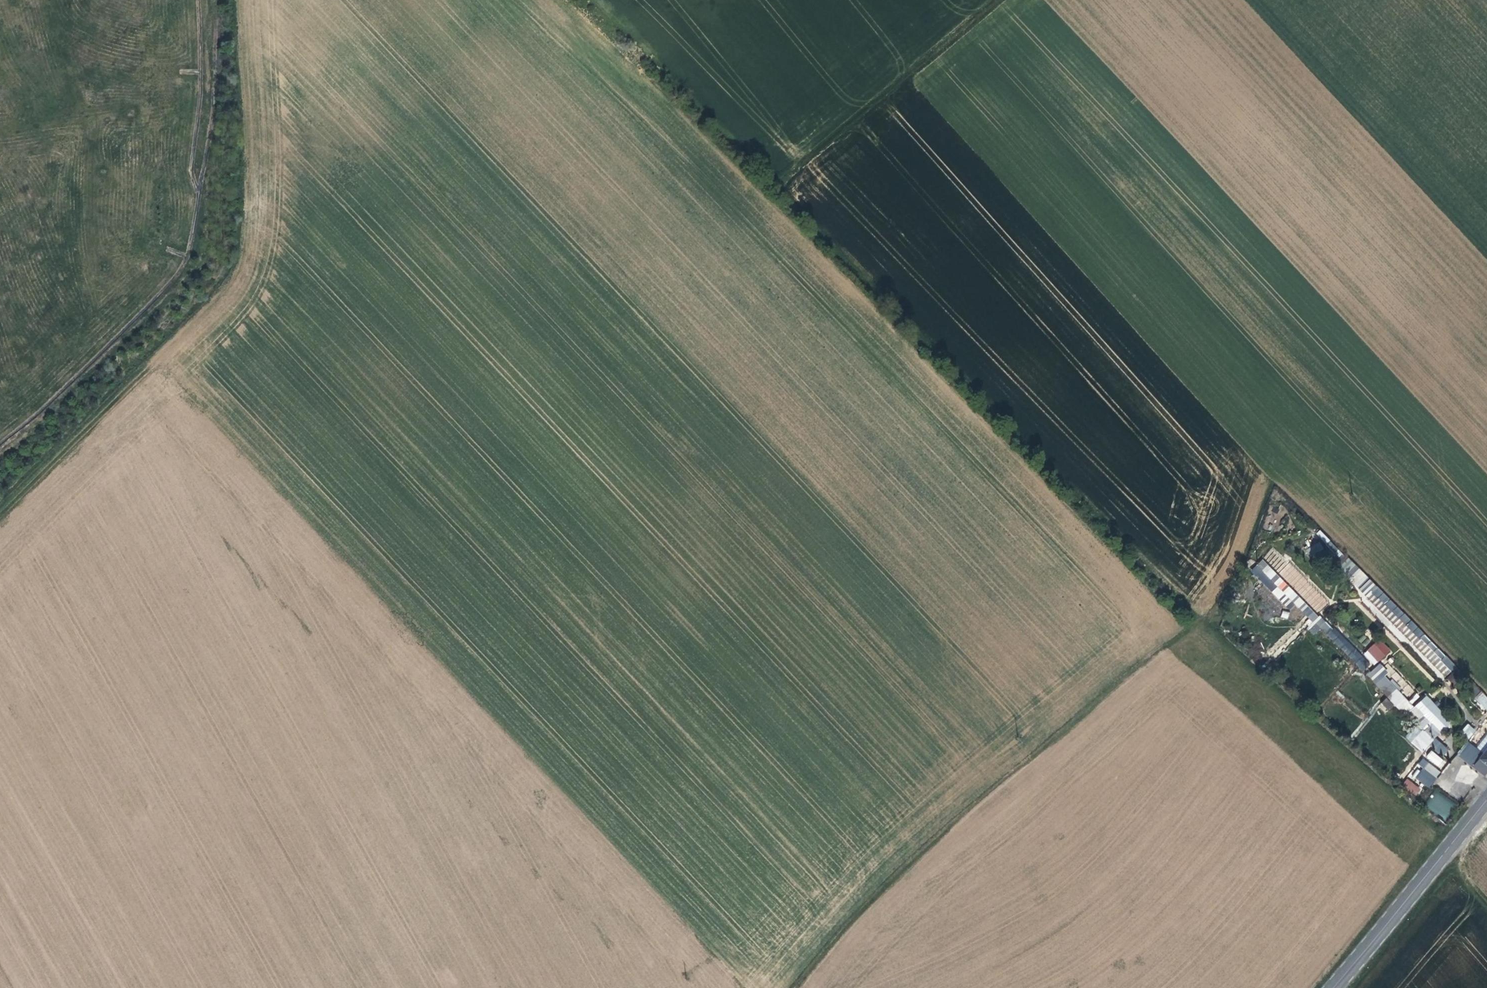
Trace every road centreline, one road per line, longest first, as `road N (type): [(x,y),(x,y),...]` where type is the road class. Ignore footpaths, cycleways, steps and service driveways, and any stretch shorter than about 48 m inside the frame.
road 1 (track): [(1210,616),(912,862),(801,987)]
road 2 (primary): [(1321,987),(1383,927),(1486,794)]
road 3 (track): [(160,363),(0,523)]

